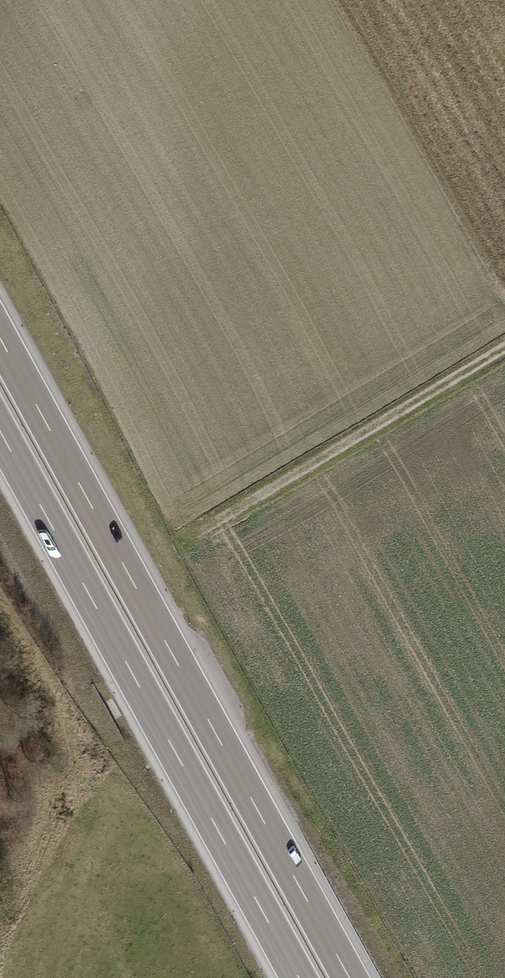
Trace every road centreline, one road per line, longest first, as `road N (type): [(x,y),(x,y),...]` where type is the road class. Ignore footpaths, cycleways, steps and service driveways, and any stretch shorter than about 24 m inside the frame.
road 1 (motorway): [(353,977),(0,335)]
road 2 (motorway): [(0,434),(299,977)]
road 3 (track): [(504,348),(183,540)]

